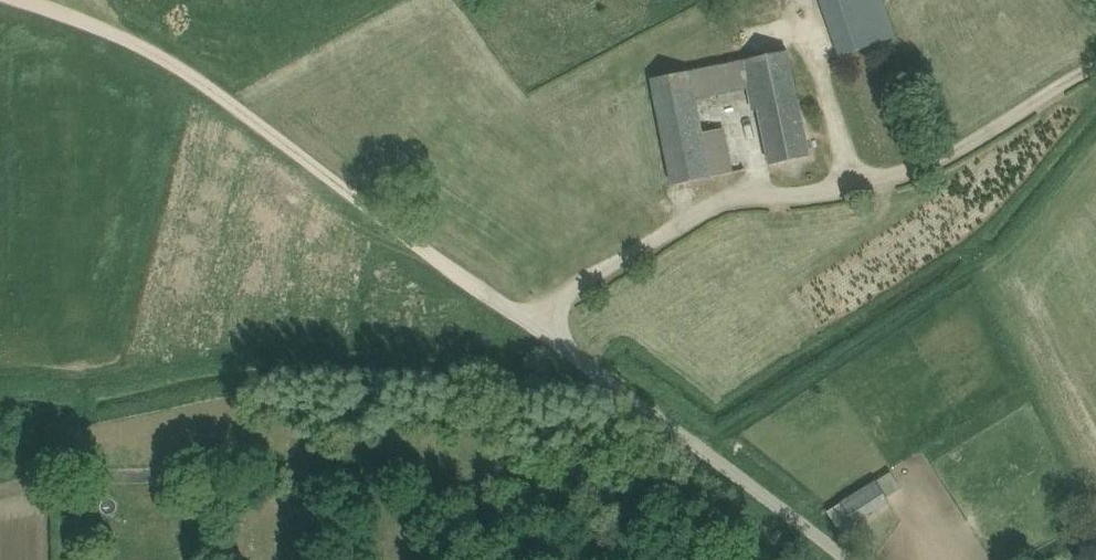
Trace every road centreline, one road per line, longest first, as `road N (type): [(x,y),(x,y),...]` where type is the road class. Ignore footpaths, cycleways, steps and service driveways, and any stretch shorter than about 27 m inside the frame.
road 1 (unclassified): [(848,559),(544,327),(572,289),(763,193),(900,177),(1095,80)]
road 2 (track): [(14,0),(166,60),(367,213),(544,327)]

